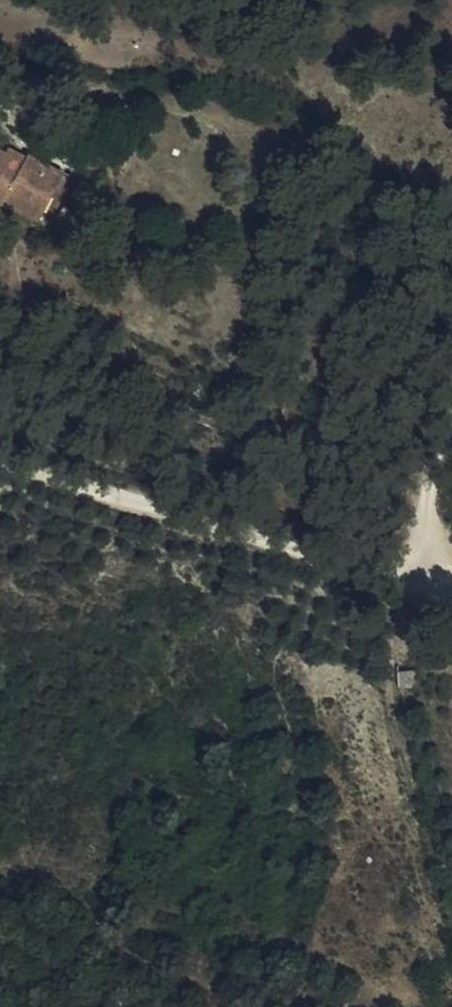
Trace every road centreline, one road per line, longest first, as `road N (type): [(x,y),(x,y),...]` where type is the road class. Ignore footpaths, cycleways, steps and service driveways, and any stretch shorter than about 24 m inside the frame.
road 1 (track): [(436,569),(387,570),(167,511),(0,455)]
road 2 (track): [(451,584),(428,548),(429,516),(451,445)]

